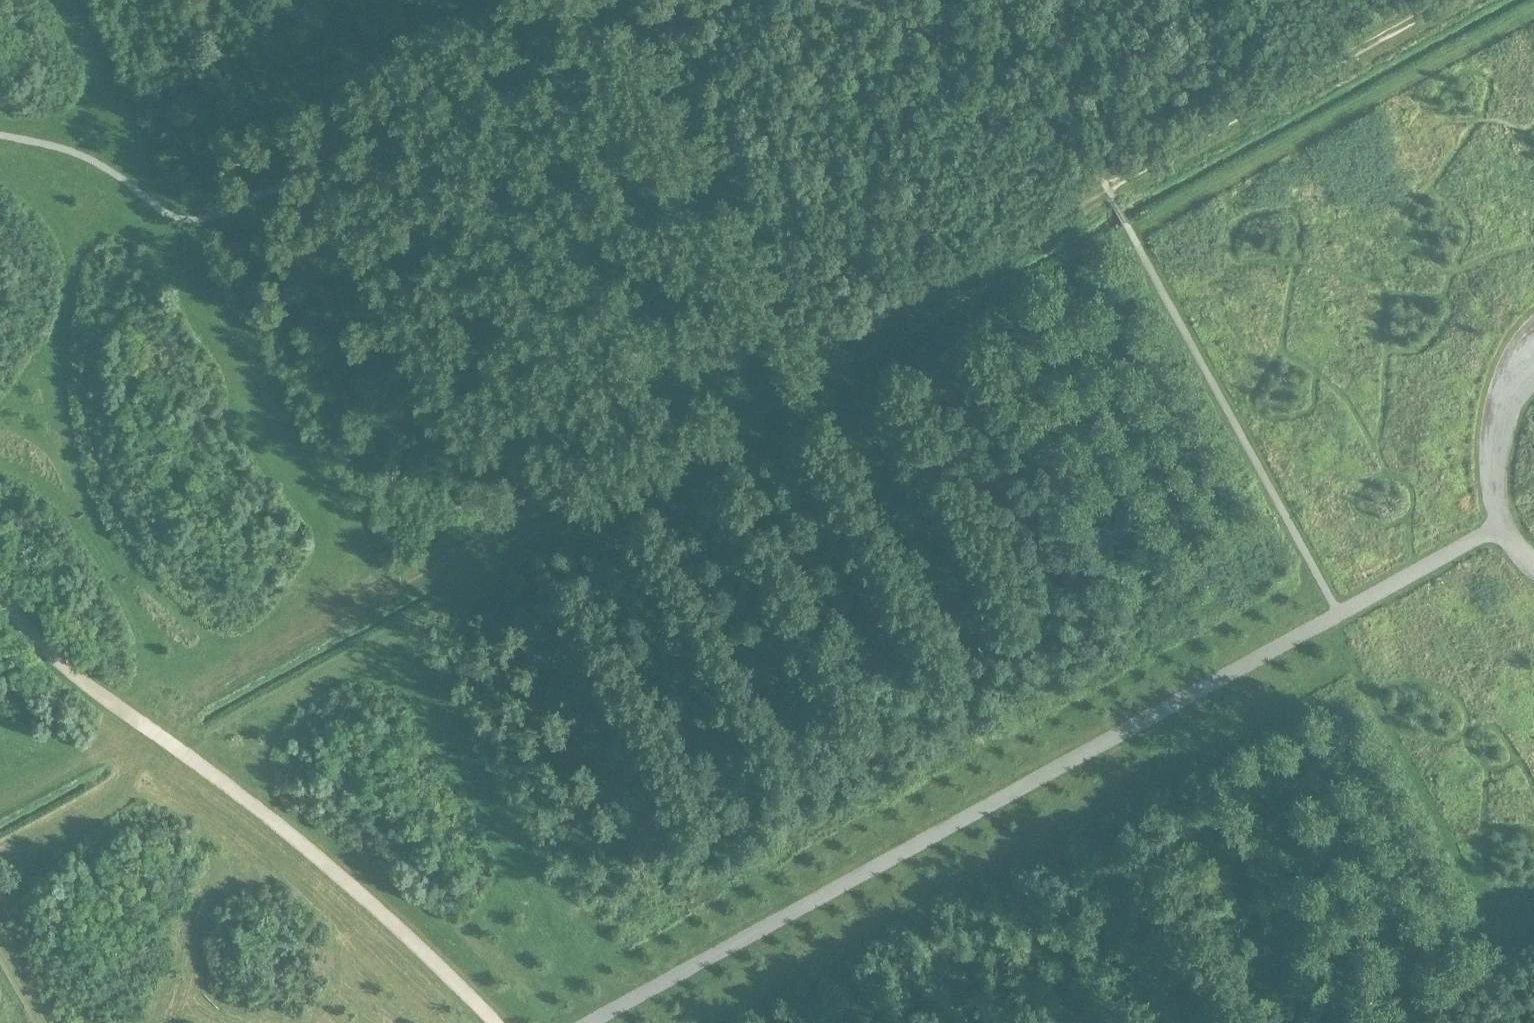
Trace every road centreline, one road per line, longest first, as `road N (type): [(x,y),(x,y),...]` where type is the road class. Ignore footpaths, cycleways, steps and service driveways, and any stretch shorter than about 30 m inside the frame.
road 1 (track): [(1533,9),(215,731),(152,733),(110,793),(0,851)]
road 2 (track): [(1357,1022),(1486,951),(1518,906),(1533,896)]

